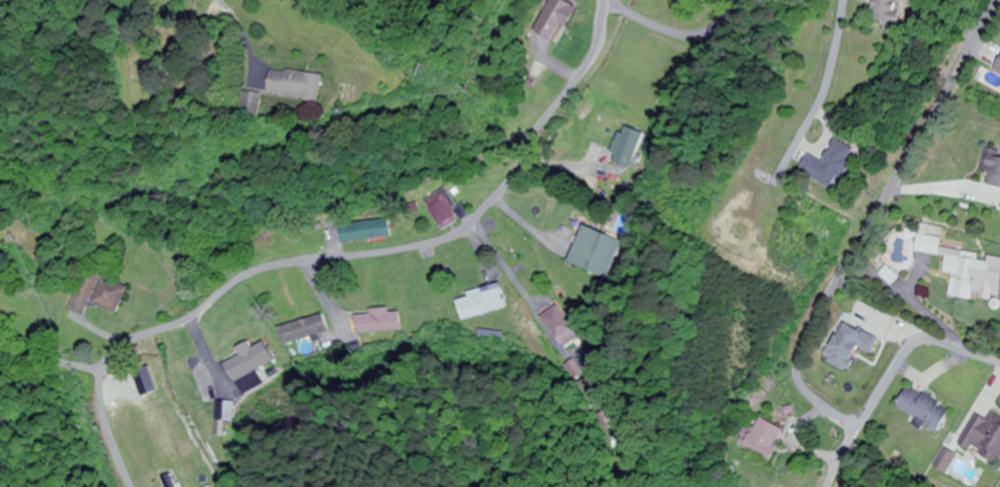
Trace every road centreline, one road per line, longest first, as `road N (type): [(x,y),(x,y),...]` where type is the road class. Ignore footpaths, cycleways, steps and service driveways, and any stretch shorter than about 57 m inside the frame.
road 1 (residential): [(128,486),(97,401),(100,372),(117,347),(194,318),(236,280),(321,257),(394,252),(459,231),(509,182),(592,55),(602,0)]
road 2 (residential): [(999,358),(913,345),(861,426),(805,393),(797,372),(805,330),(999,2)]
road 3 (residential): [(855,0),(837,93),(802,157)]
road 4 (residential): [(608,0),(651,29),(701,39),(737,0)]

